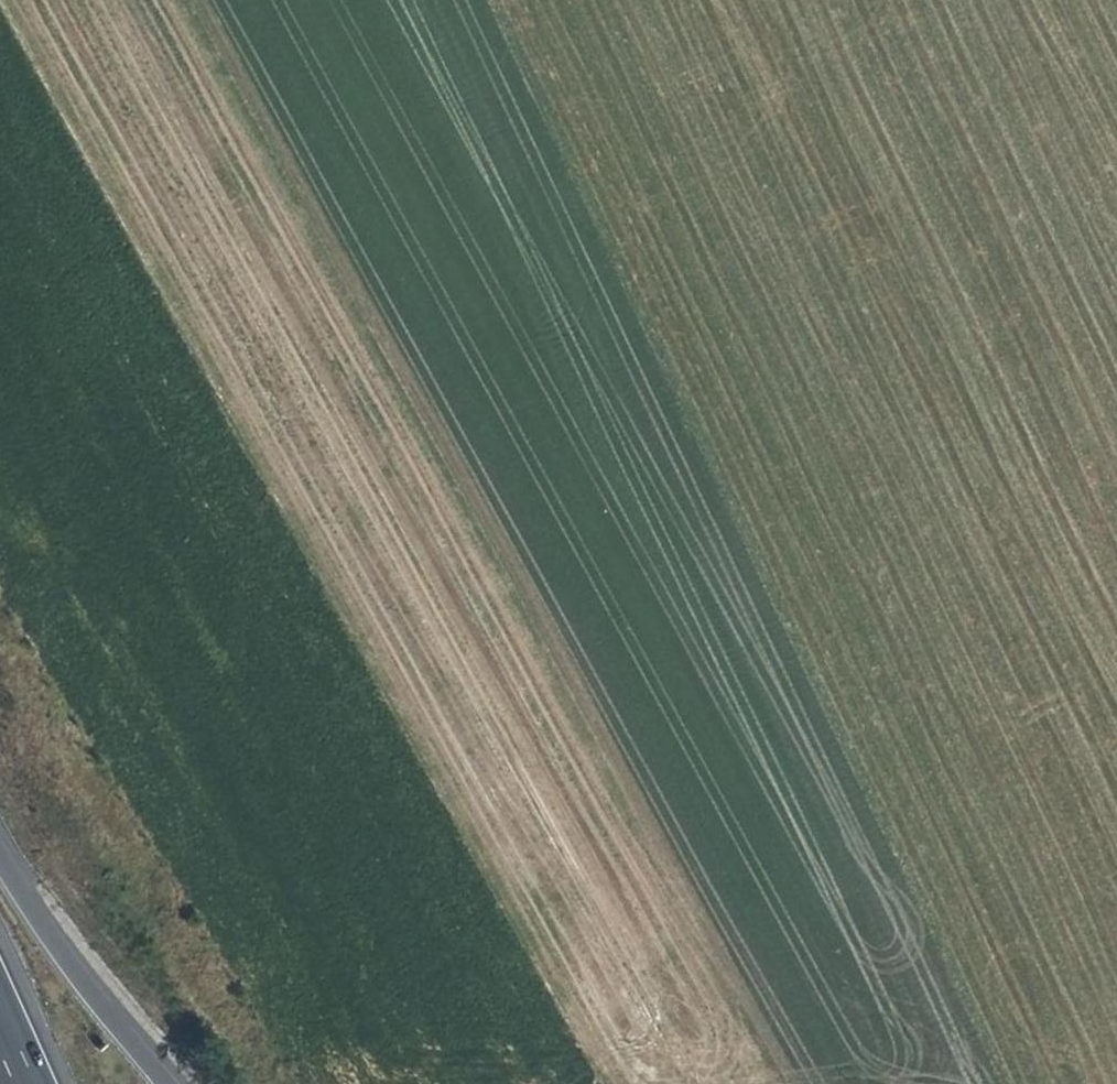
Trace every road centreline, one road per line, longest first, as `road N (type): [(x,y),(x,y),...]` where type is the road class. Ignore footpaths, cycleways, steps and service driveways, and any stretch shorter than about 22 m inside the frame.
road 1 (motorway): [(166,1083),(28,910),(0,862)]

